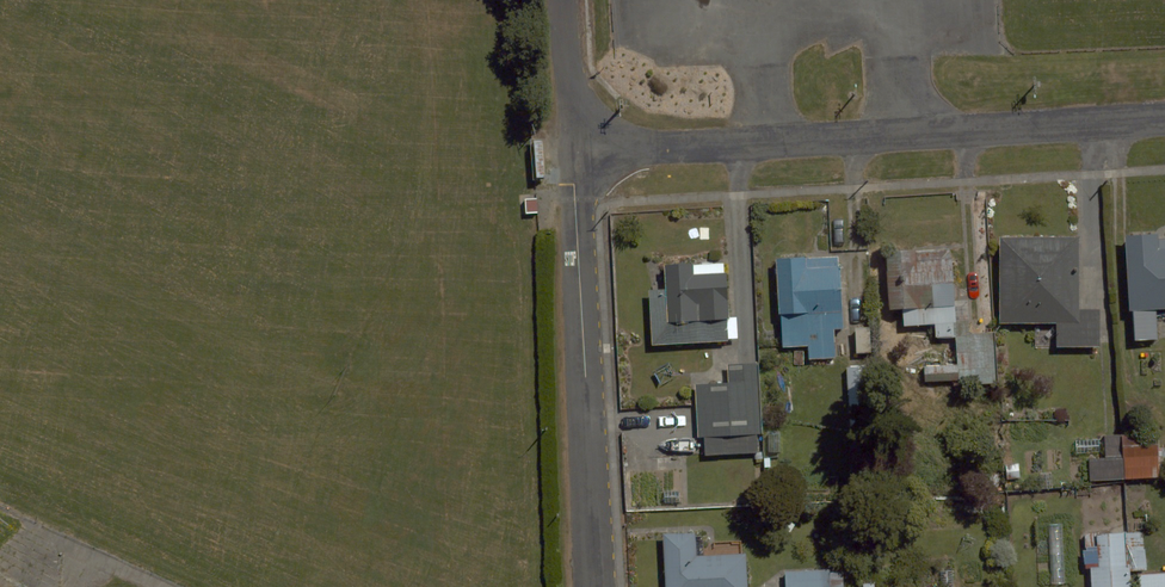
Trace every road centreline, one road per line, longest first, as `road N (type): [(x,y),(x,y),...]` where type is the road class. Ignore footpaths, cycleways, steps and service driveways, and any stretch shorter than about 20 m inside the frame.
road 1 (residential): [(573,149),(1164,119)]
road 2 (residential): [(573,149),(593,586)]
road 3 (residential): [(565,0),(573,149)]

